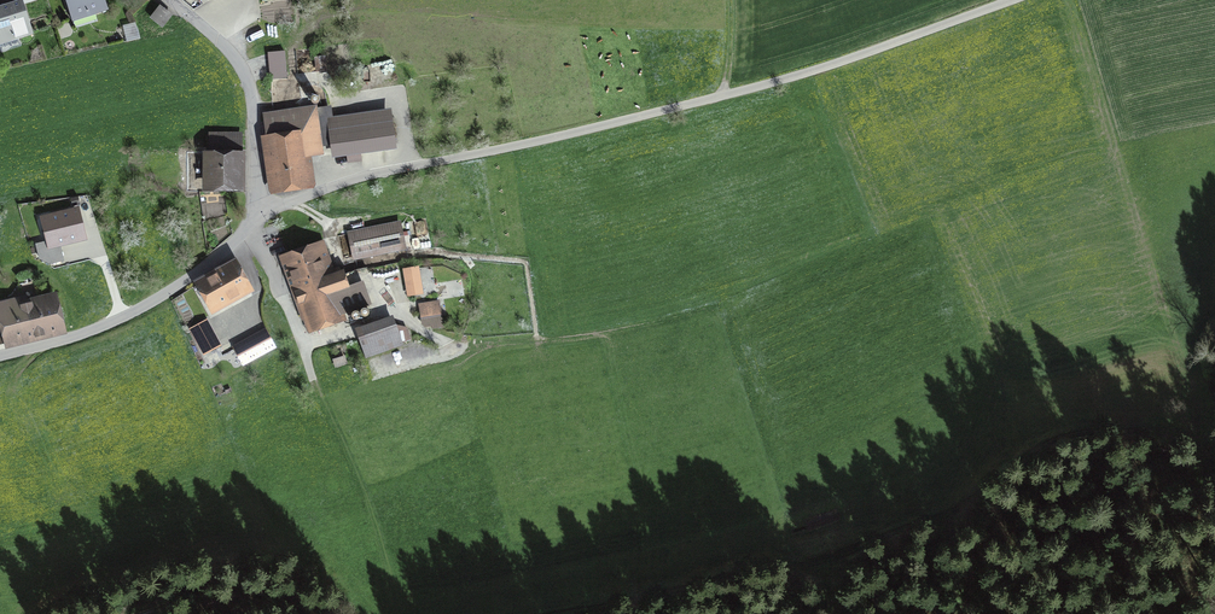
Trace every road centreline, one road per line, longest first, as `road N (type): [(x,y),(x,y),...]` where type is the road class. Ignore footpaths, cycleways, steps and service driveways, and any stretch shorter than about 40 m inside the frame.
road 1 (unclassified): [(1011,0),(781,80),(371,174),(261,216)]
road 2 (track): [(1191,425),(1093,422),(853,546),(602,604),(518,613)]
road 3 (unclassified): [(0,357),(121,319),(210,262),(261,216)]
road 4 (track): [(304,348),(378,543),(388,613)]
road 5 (unclassified): [(261,216),(247,86),(231,54),(164,0)]
road 6 (track): [(338,613),(226,594),(180,613)]

